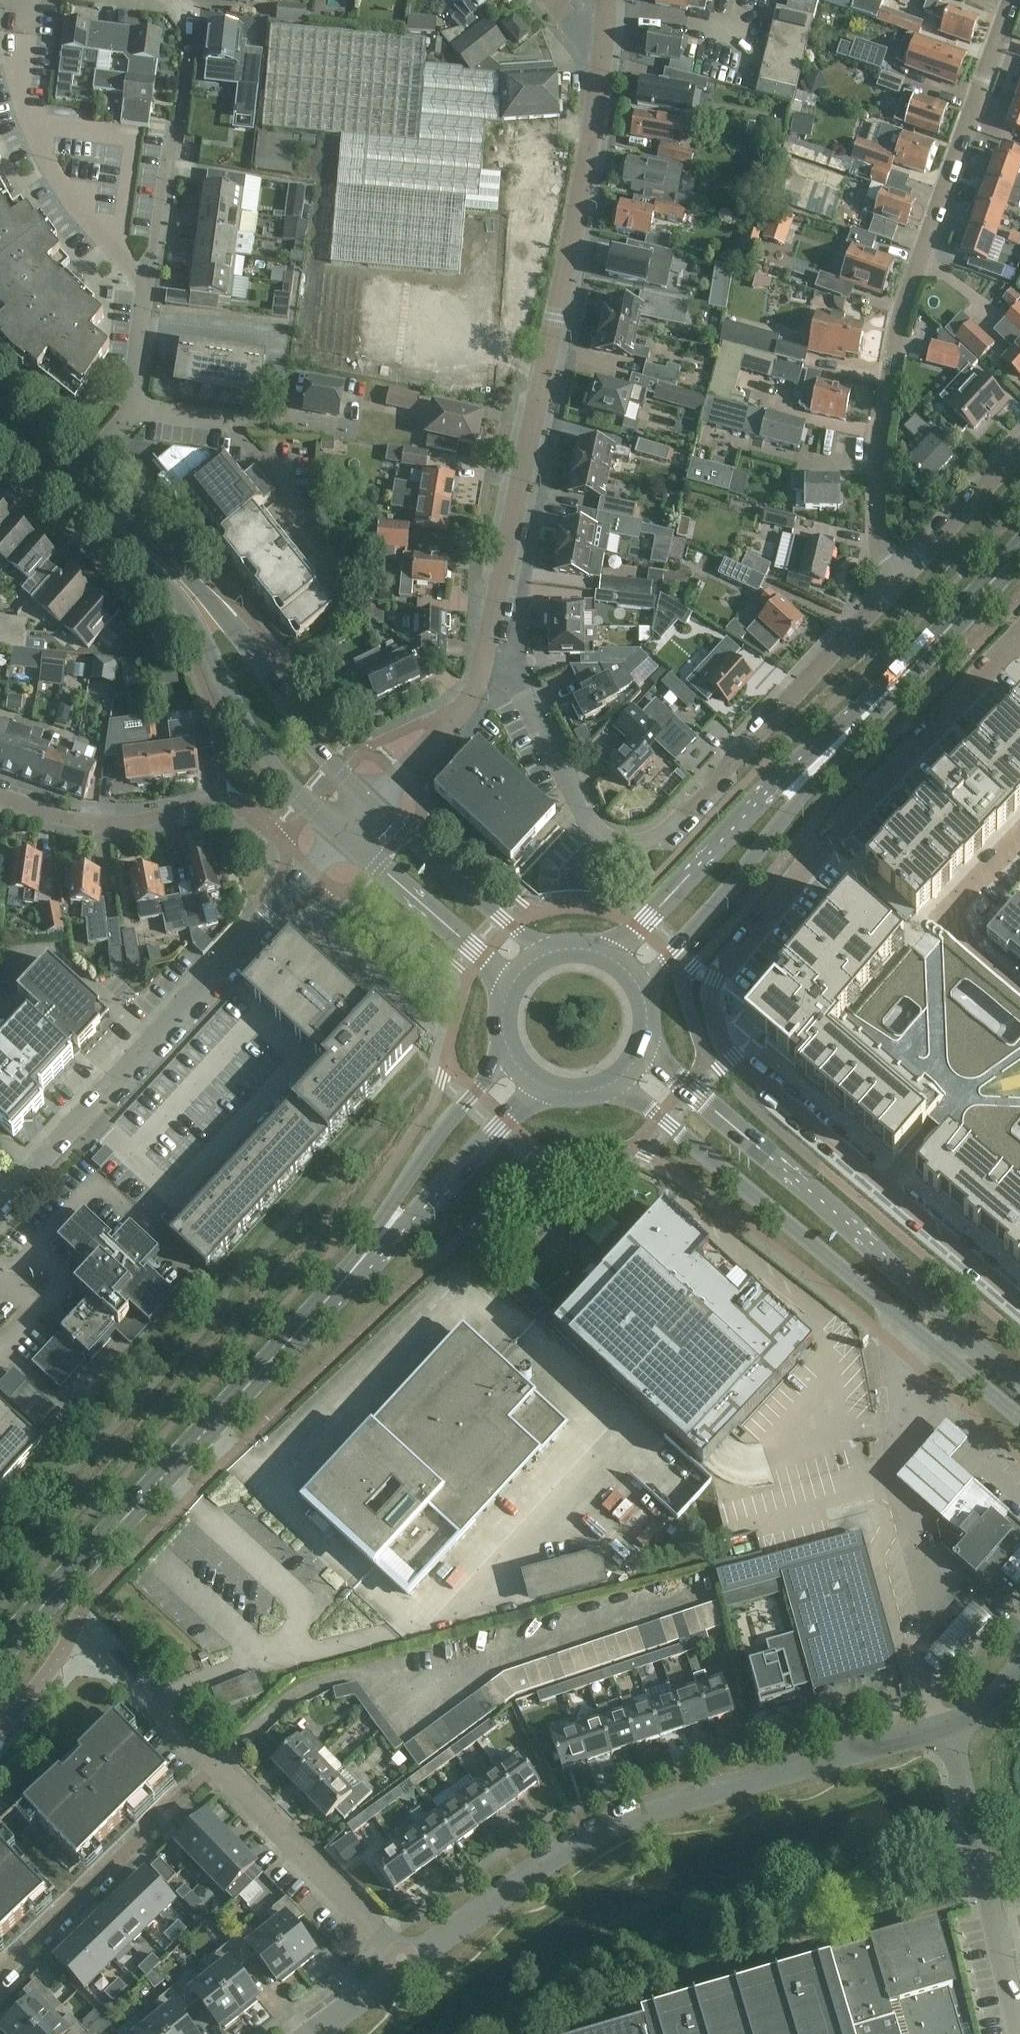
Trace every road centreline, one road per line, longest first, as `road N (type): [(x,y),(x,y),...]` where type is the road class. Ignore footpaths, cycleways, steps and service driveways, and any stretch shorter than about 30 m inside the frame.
road 1 (residential): [(1019,1302),(732,1058),(710,997),(716,979),(864,804),(1019,641)]
road 2 (residential): [(889,593),(878,530),(883,407),(902,315),(1009,0)]
road 3 (unclassified): [(403,1965),(582,1844),(653,1813),(948,1729)]
road 4 (residential): [(491,647),(601,61)]
road 5 (secondary): [(0,1651),(380,1234)]
road 6 (secondary): [(615,1081),(1019,1419)]
road 7 (residential): [(338,833),(0,1206)]
road 8 (secondary): [(1019,1385),(836,1215),(640,1056)]
road 9 (tertiary): [(65,488),(170,586),(257,742),(338,833)]
road 10 (tertiary): [(366,801),(209,598),(75,476)]
road 11 (secondary): [(647,994),(878,702)]
road 12 (secondary): [(878,702),(614,953)]
road 13 (residential): [(648,838),(672,825),(889,593)]
road 14 (residential): [(148,281),(70,200),(29,119),(30,0)]
road 15 (unclassified): [(1019,2033),(948,1729)]
road 16 (residential): [(215,1768),(0,1971)]
road 17 (unclassified): [(403,1965),(215,1768)]
road 18 (residential): [(648,838),(605,834),(581,812),(491,647)]
road 19 (tertiary): [(338,833),(479,964),(504,1006)]
road 20 (residential): [(226,798),(115,826),(0,798)]
road 21 (tertiary): [(540,953),(366,801)]
road 22 (residential): [(1019,990),(937,917),(1019,831)]
road 23 (secondary): [(512,1052),(395,1195),(380,1234)]
road 24 (secondary): [(380,1234),(417,1217),(539,1081)]
road 25 (residential): [(75,476),(131,408),(148,281)]
road 26 (secondary): [(878,702),(1019,553)]
road 27 (residential): [(889,593),(1019,449)]
road 28 (residential): [(215,1768),(104,1649),(80,1645)]
road 29 (residential): [(148,281),(179,124)]

